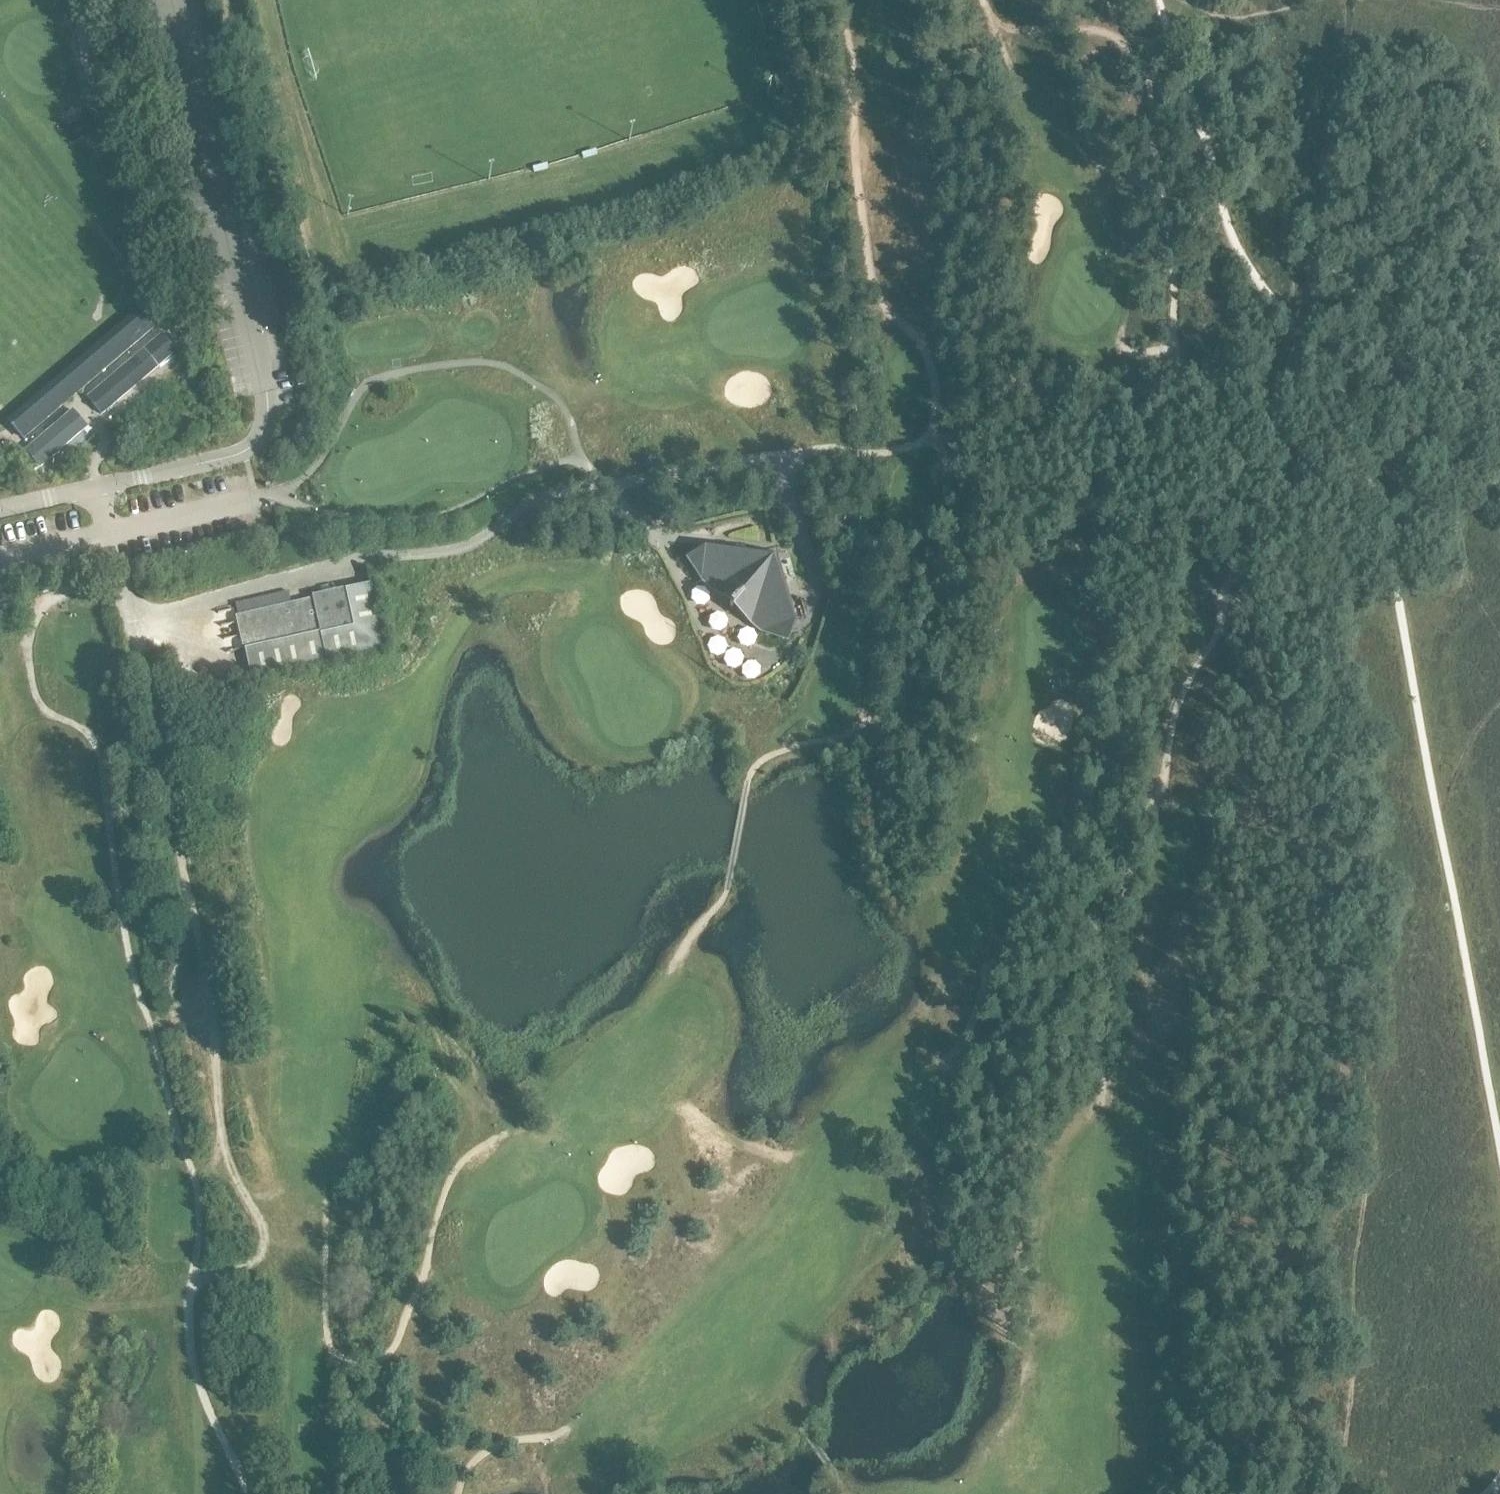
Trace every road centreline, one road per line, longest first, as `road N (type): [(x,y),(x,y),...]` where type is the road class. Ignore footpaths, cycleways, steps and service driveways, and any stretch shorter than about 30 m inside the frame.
road 1 (unclassified): [(0,514),(248,455),(274,424),(275,373),(169,0)]

